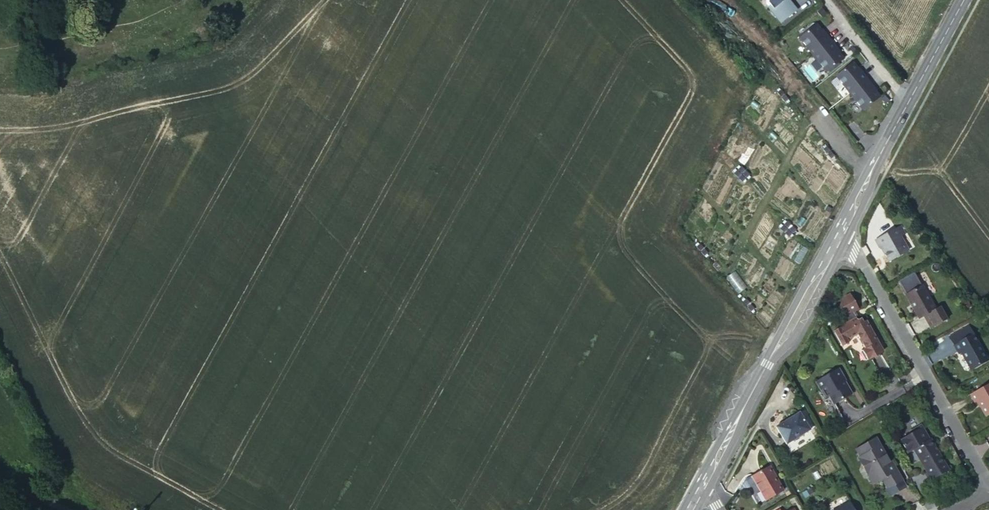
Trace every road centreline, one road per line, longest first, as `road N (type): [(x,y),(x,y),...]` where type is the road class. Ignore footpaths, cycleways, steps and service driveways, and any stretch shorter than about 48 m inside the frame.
road 1 (residential): [(841,234),(988,487)]
road 2 (tertiary): [(841,234),(699,489)]
road 3 (tertiary): [(964,0),(841,234)]

